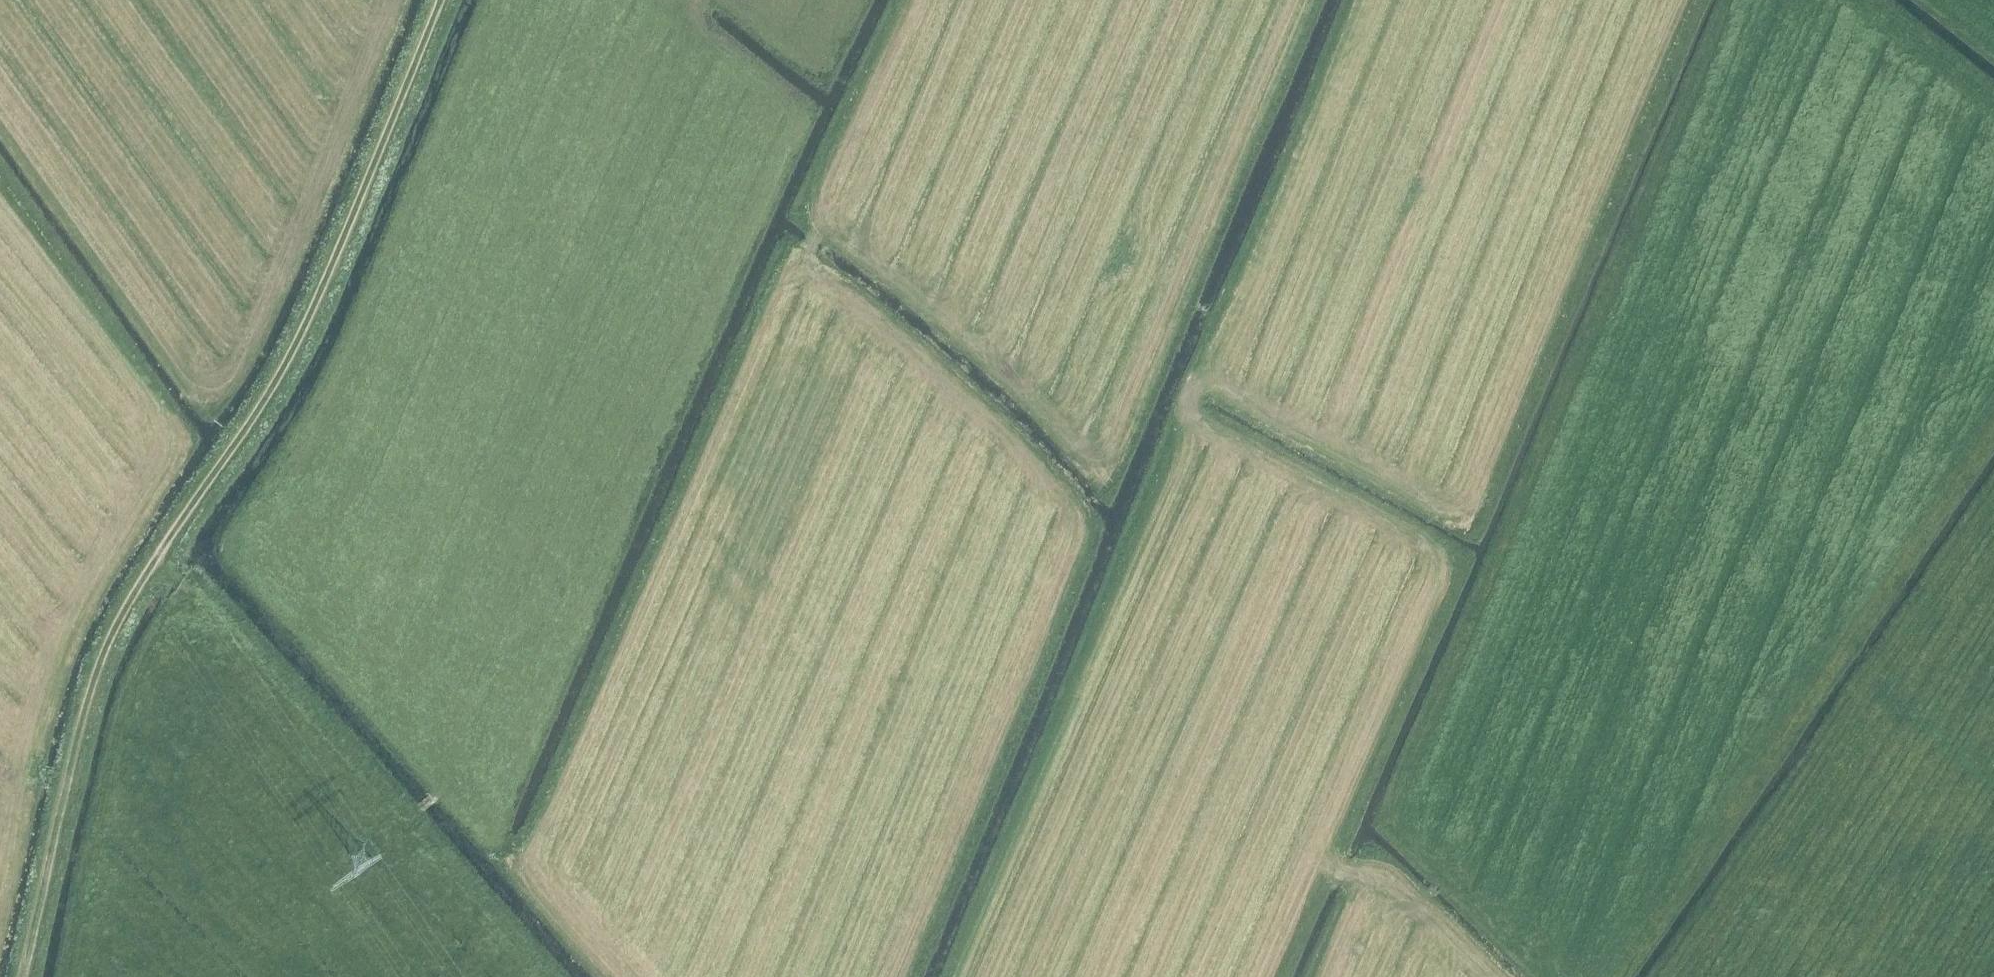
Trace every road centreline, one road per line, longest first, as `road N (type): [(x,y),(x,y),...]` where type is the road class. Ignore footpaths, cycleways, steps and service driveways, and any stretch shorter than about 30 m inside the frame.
road 1 (track): [(24,976),(69,761),(100,661),(290,364),(359,220),(445,0)]

